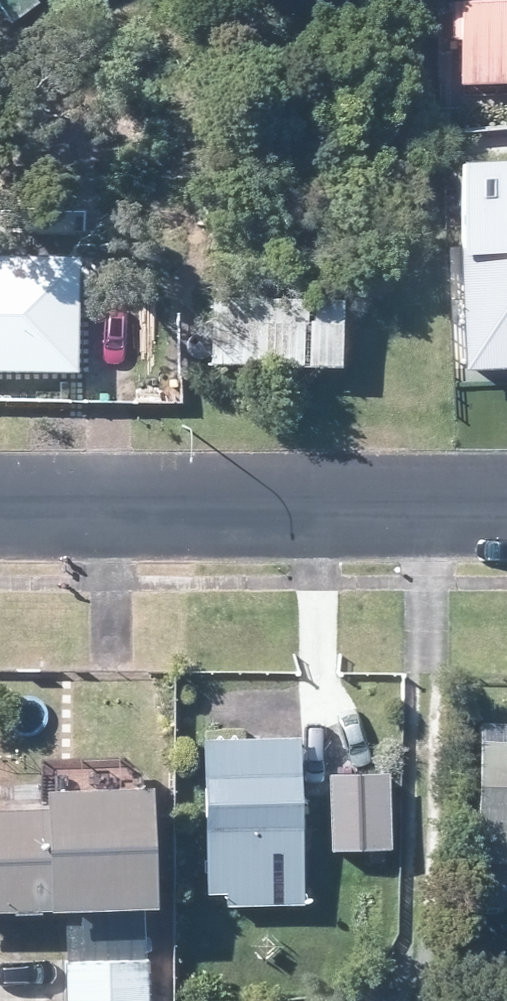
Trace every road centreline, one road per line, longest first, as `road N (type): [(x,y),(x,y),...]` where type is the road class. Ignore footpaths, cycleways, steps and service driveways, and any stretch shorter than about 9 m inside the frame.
road 1 (residential): [(0,504),(506,505)]

